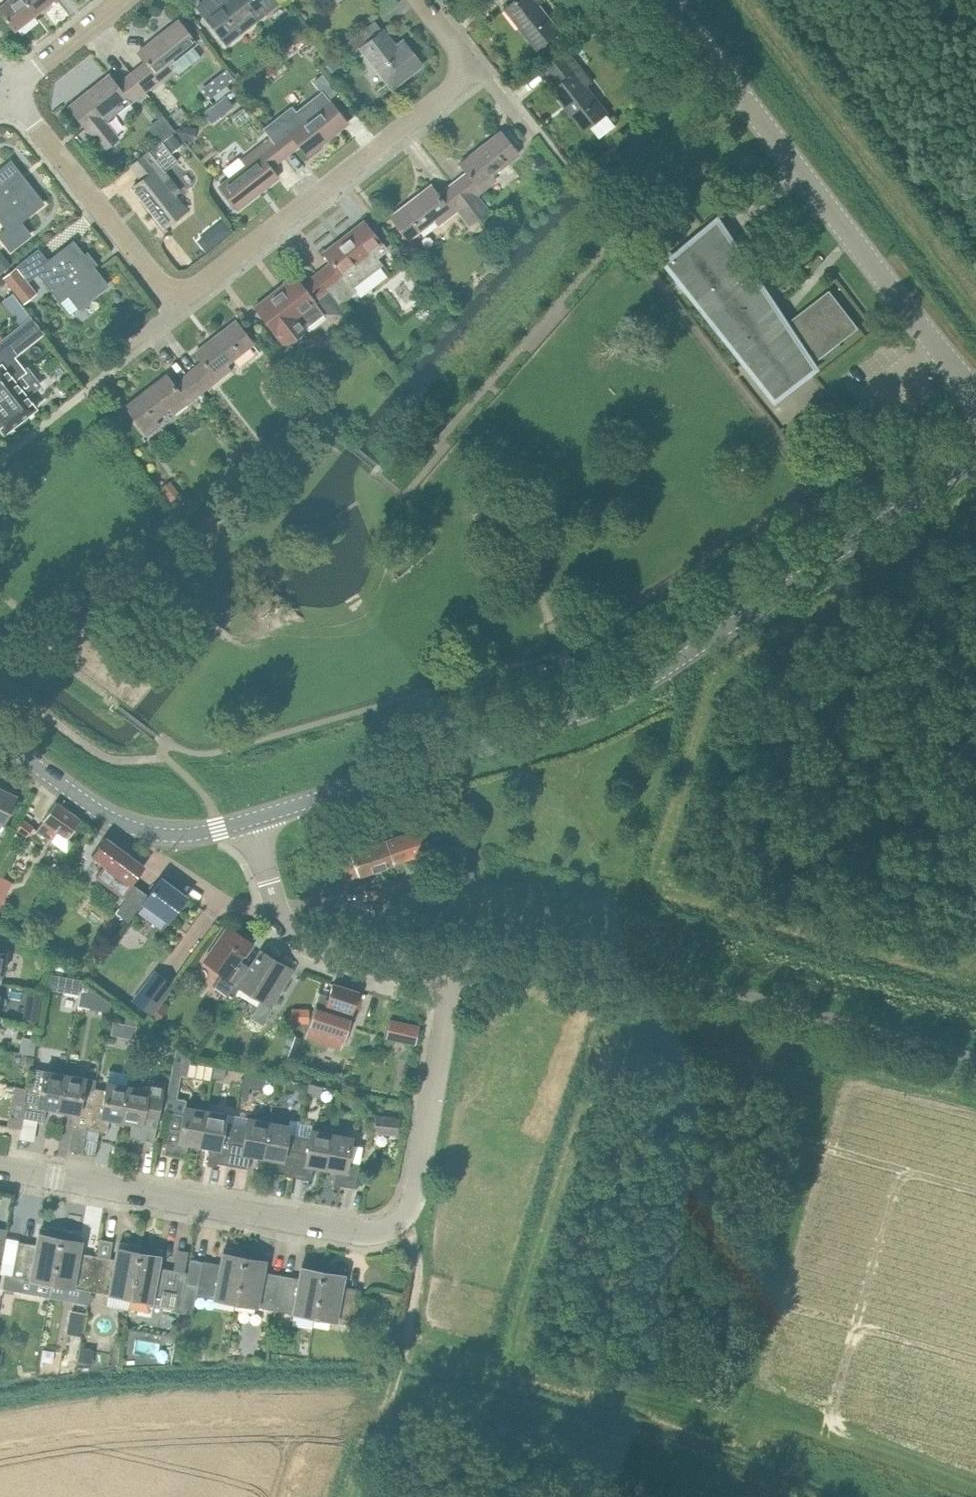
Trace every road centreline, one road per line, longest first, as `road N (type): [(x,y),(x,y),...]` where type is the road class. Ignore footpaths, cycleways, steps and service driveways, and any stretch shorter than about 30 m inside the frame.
road 1 (tertiary): [(253,820),(580,715),(655,675),(975,460)]
road 2 (residential): [(9,96),(167,290),(194,288),(453,86),(463,67),(456,46),(420,0)]
road 3 (unclassified): [(975,1057),(686,979),(453,961)]
road 4 (tertiary): [(975,401),(667,0)]
road 5 (residential): [(0,1166),(298,1217),(403,1220)]
road 6 (unclassified): [(453,961),(328,952),(295,941),(277,911),(253,820)]
road 7 (unclassified): [(354,1496),(419,1265),(403,1220)]
road 8 (tertiary): [(0,738),(129,827),(187,836),(253,820)]
road 9 (residential): [(403,1220),(453,961)]
road 10 (residential): [(9,96),(128,0)]

